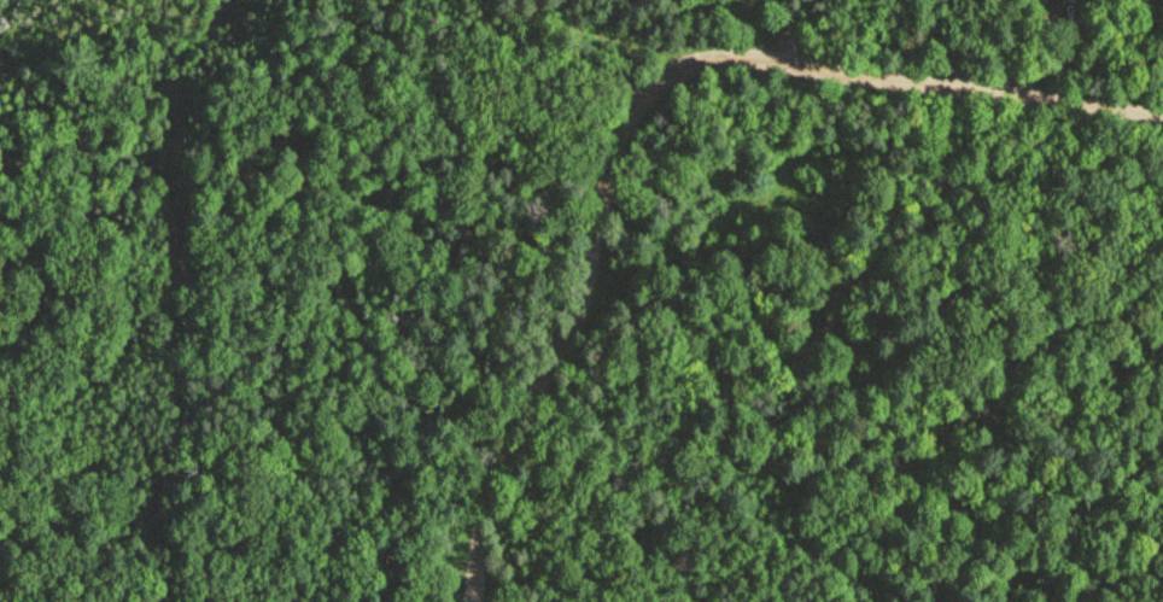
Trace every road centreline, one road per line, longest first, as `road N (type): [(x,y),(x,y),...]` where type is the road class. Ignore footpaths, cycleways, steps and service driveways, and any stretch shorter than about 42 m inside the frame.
road 1 (residential): [(472,601),(478,516),(592,286),(627,127),(655,84)]
road 2 (track): [(207,0),(185,39),(177,130),(179,426),(158,519),(136,536)]
road 3 (residential): [(655,84),(720,53),(1162,116)]
road 4 (track): [(383,0),(720,53)]

